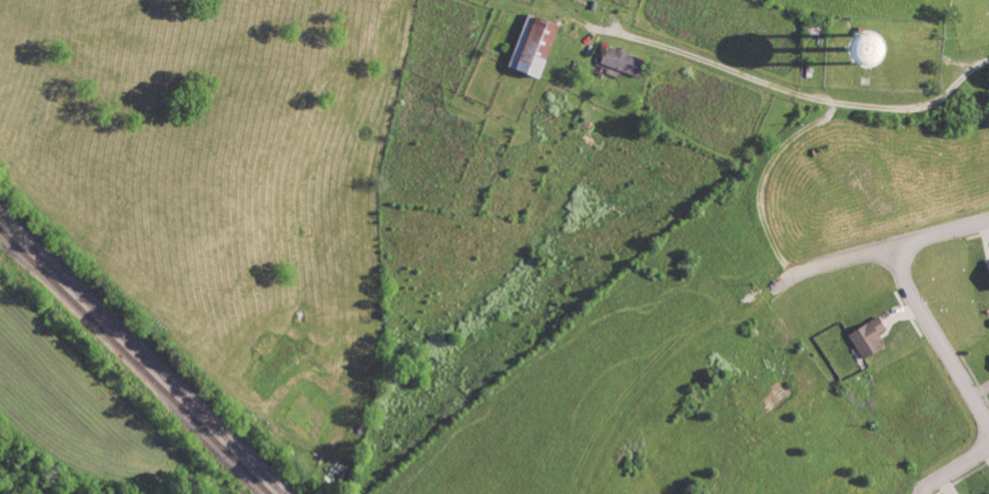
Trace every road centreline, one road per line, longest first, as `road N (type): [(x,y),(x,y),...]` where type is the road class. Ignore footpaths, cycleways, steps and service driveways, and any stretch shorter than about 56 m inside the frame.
road 1 (residential): [(603,28),(818,100),(923,105),(988,63)]
road 2 (residential): [(988,220),(805,269),(778,286)]
road 3 (residential): [(988,419),(901,284),(898,244)]

